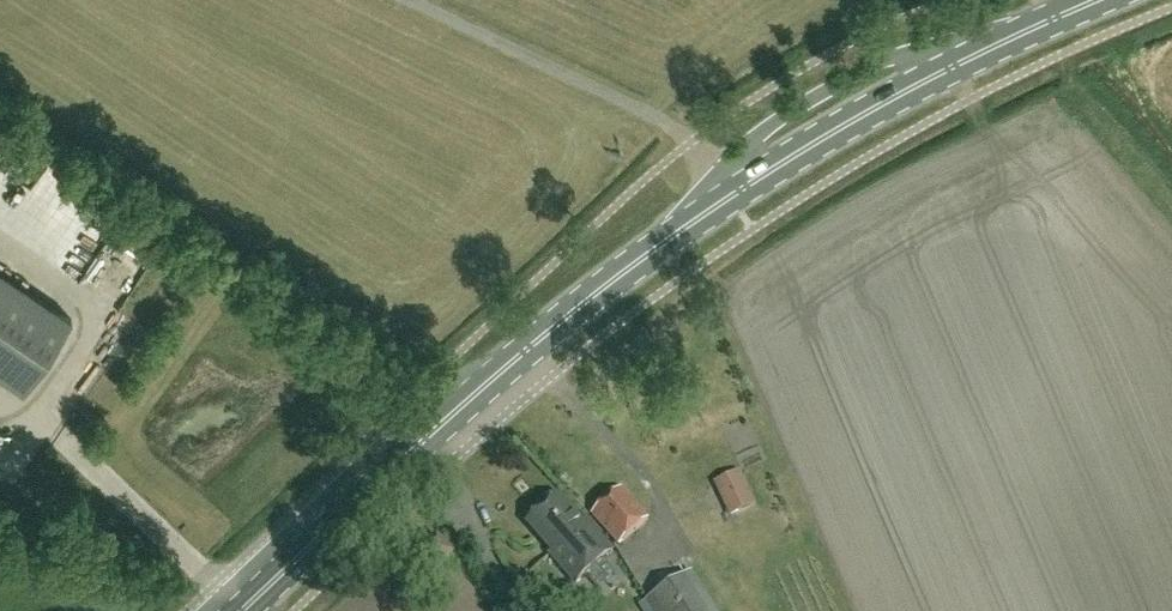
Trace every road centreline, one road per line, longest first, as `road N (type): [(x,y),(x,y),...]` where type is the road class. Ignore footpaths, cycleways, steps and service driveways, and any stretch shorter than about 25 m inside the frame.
road 1 (primary): [(244,610),(505,374),(672,238)]
road 2 (unclassified): [(1022,35),(921,50),(821,91),(717,169),(672,238)]
road 3 (primary): [(672,238),(829,136),(1022,35)]

